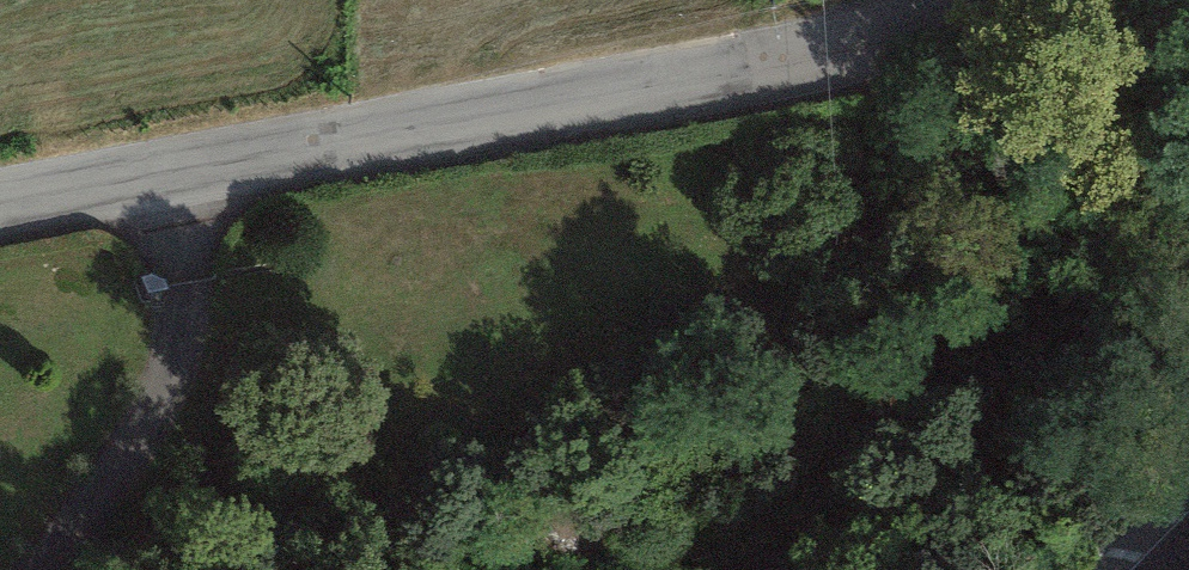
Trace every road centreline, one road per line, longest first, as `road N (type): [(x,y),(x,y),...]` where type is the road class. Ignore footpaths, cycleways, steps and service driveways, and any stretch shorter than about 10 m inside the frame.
road 1 (tertiary): [(925,35),(232,176)]
road 2 (residential): [(232,176),(230,205),(181,347),(53,569)]
road 3 (tertiary): [(232,176),(0,223)]
road 4 (tertiary): [(1106,0),(925,35)]
road 5 (secondary): [(1188,454),(1075,569)]

